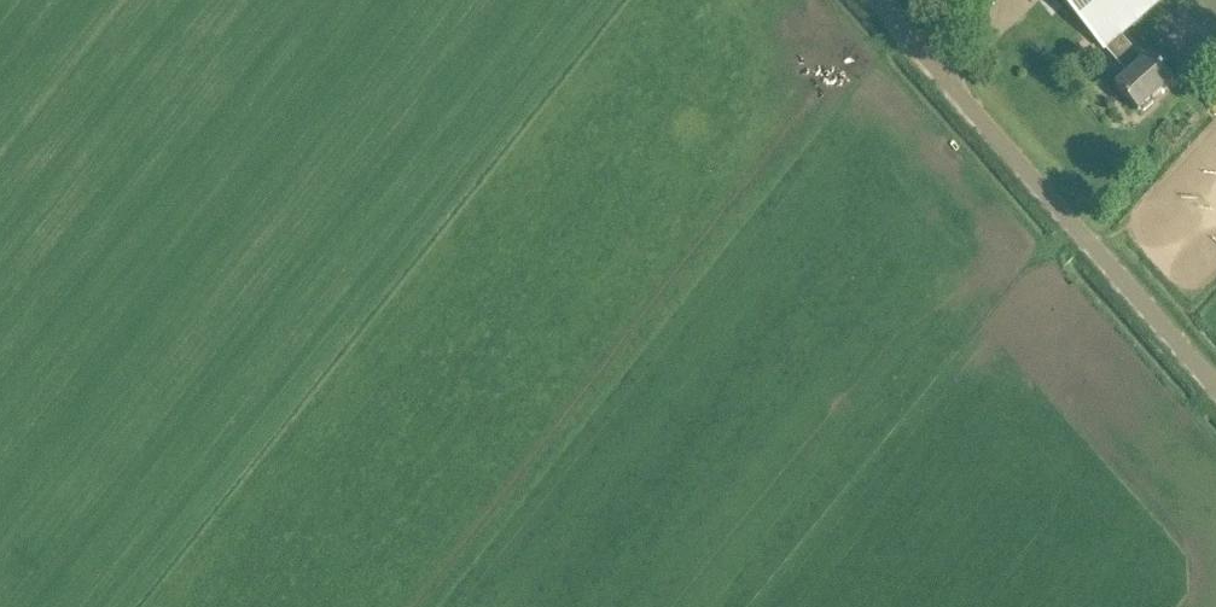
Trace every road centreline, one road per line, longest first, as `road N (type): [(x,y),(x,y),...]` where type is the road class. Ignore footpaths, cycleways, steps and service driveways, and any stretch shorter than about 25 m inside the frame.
road 1 (unclassified): [(1215,390),(874,0)]

